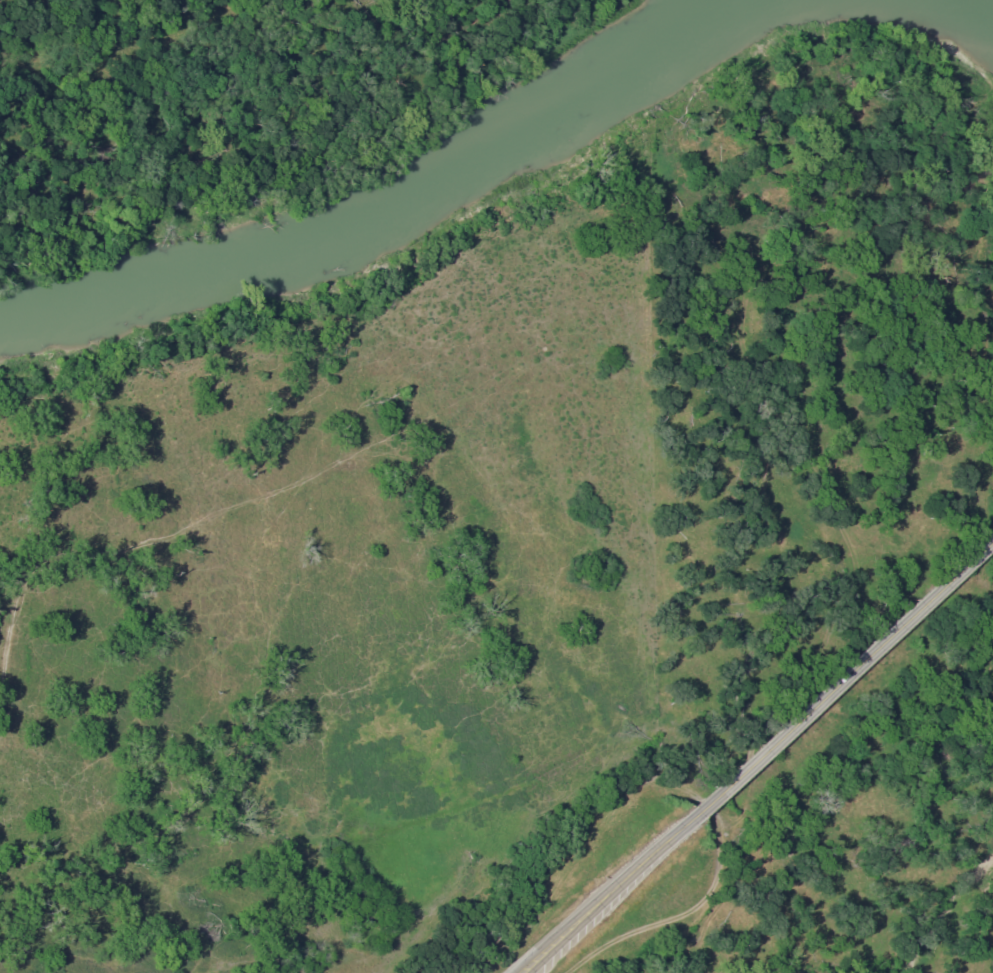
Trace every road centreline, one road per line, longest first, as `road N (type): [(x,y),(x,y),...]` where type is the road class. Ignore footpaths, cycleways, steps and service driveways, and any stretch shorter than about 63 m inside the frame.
road 1 (primary): [(693,817),(992,536)]
road 2 (primary): [(532,972),(693,817)]

